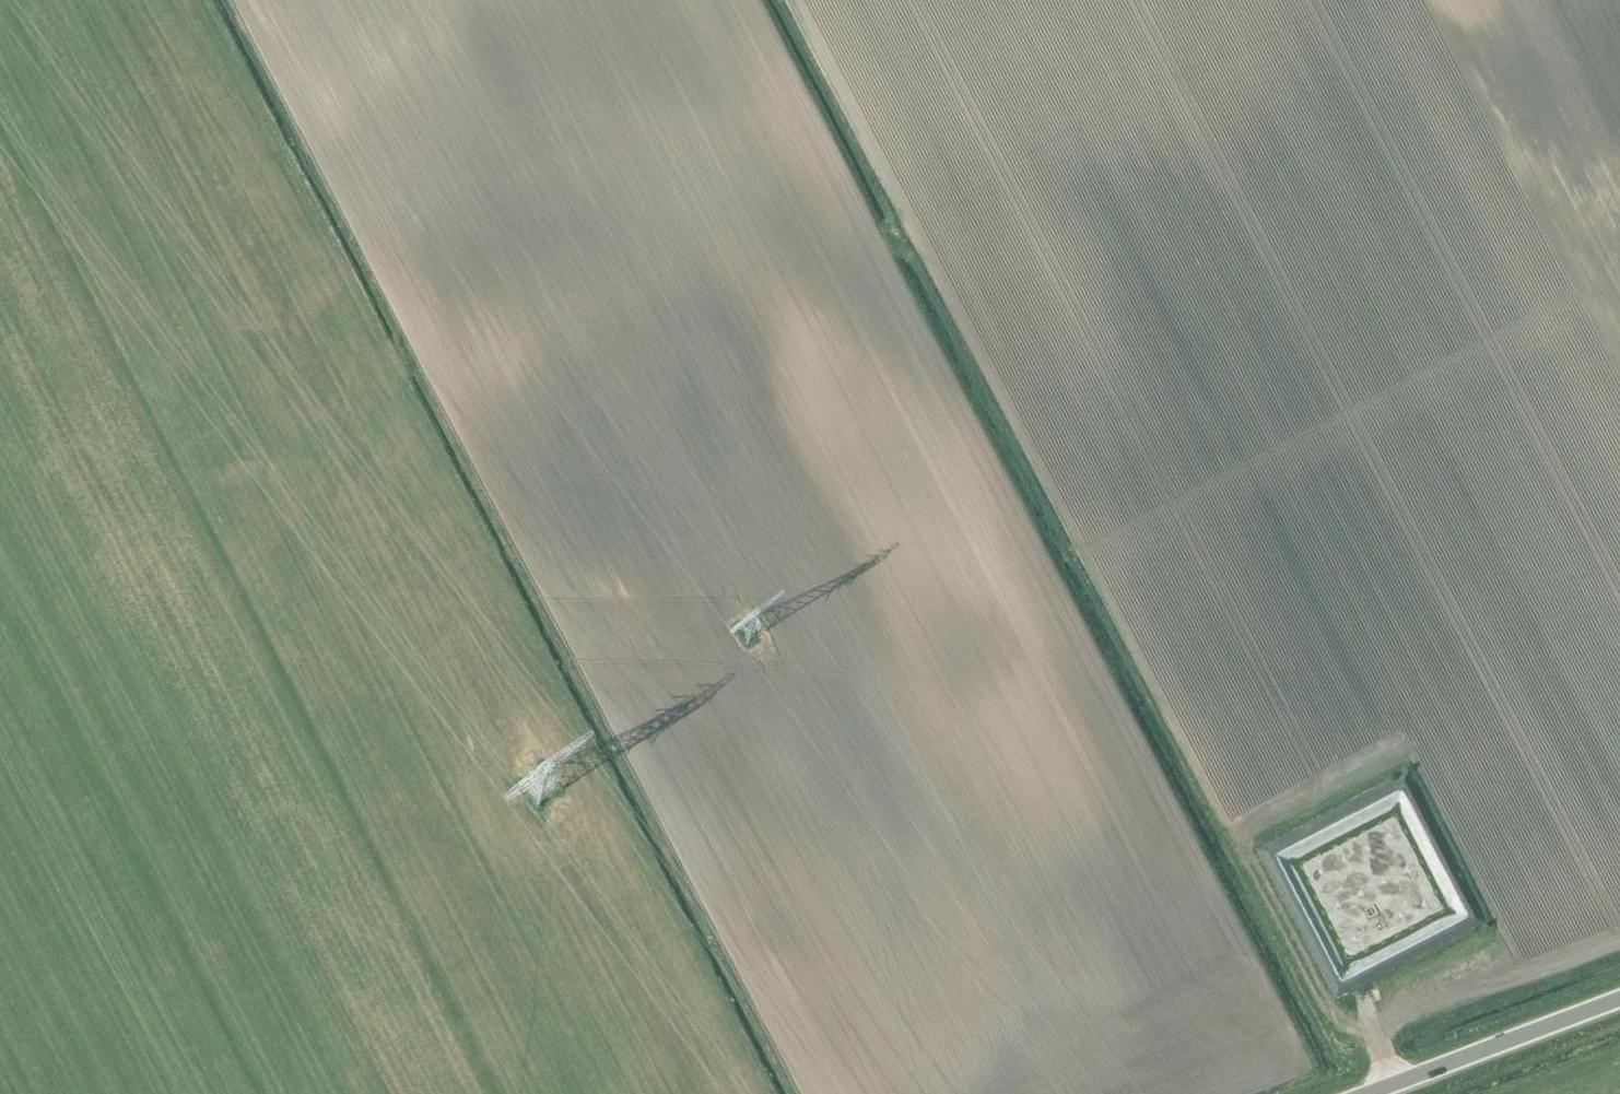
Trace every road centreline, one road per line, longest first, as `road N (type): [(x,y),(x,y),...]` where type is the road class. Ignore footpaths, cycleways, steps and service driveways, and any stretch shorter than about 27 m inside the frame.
road 1 (tertiary): [(1408,1093),(1619,1009)]

